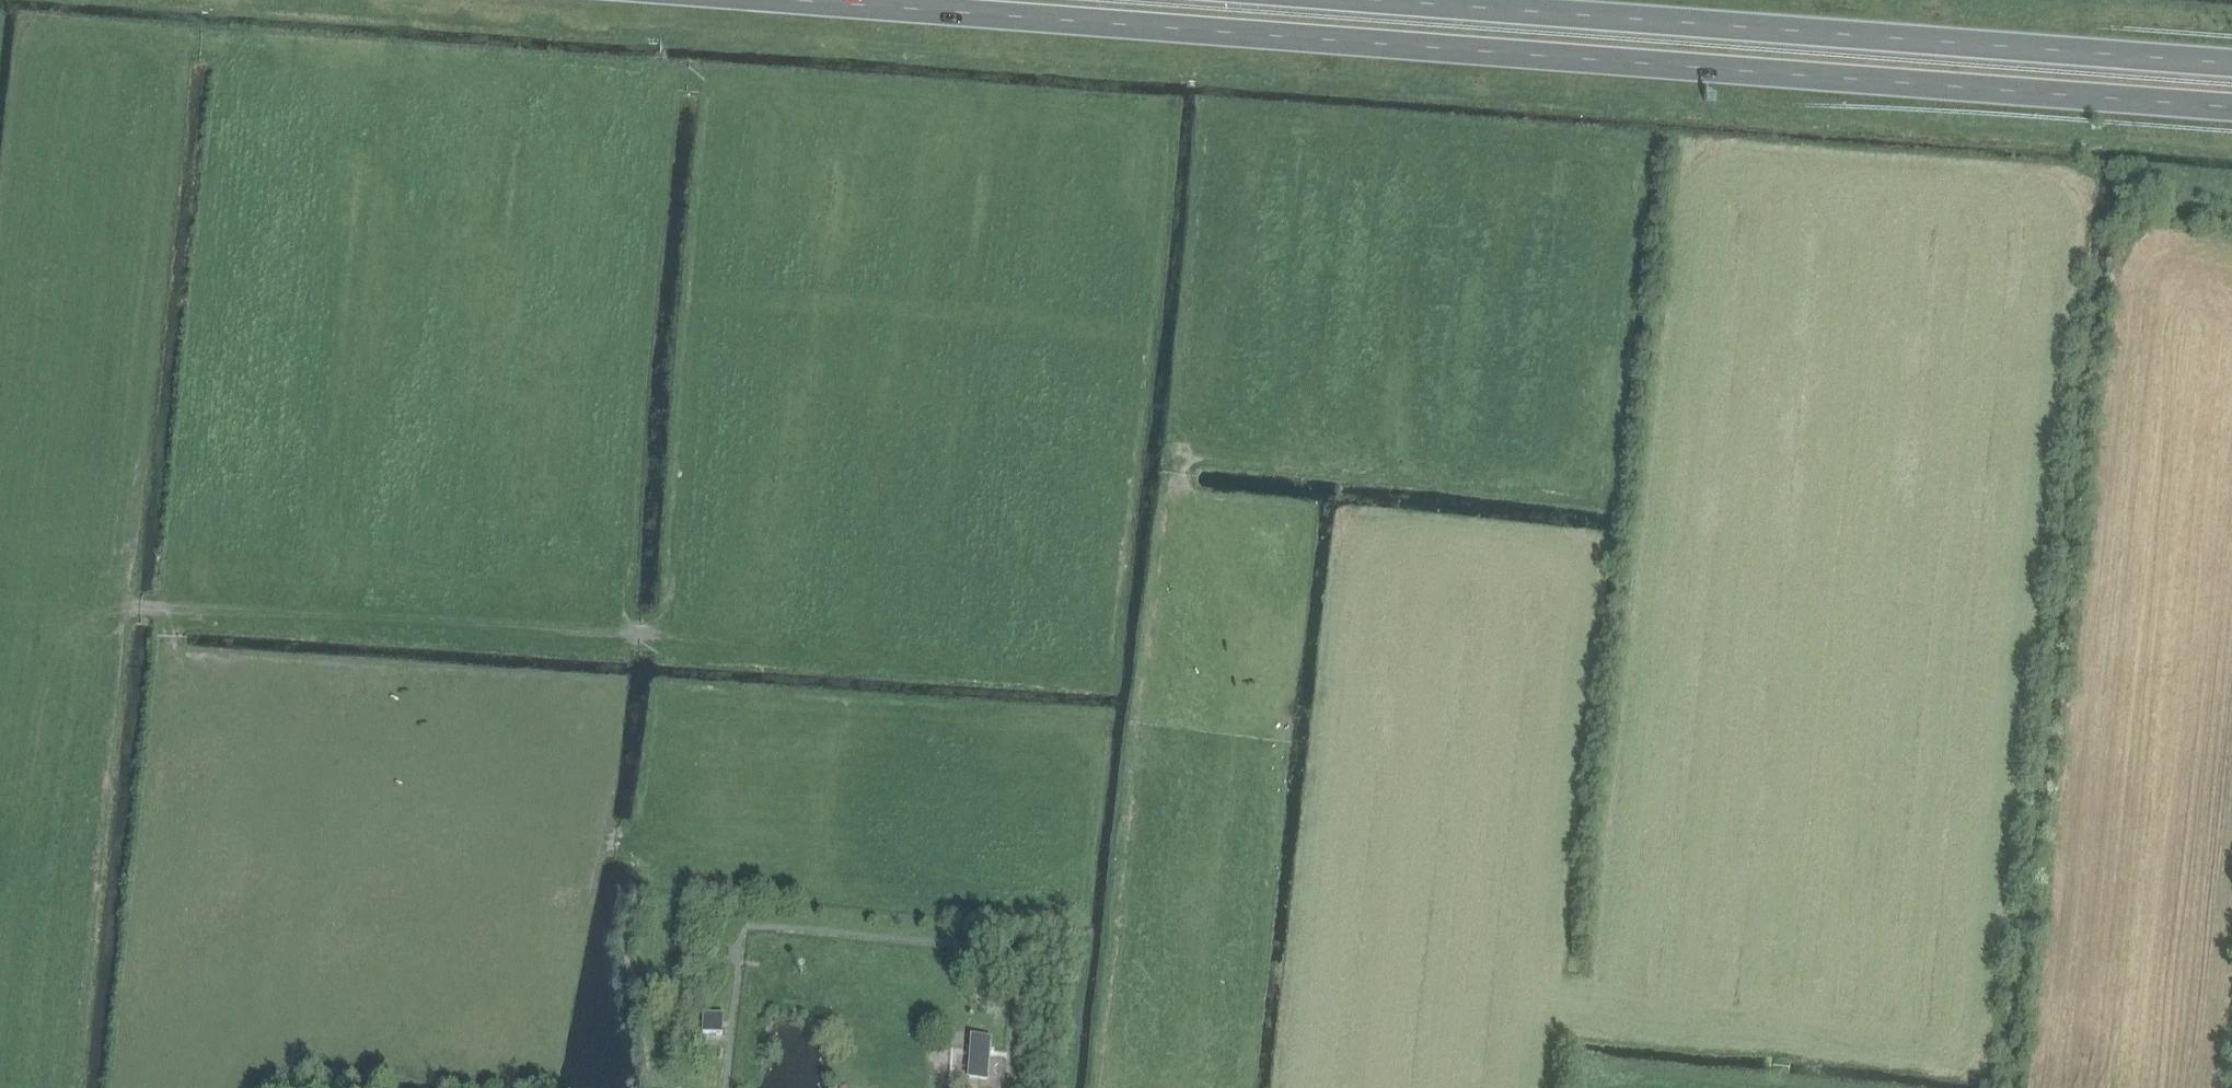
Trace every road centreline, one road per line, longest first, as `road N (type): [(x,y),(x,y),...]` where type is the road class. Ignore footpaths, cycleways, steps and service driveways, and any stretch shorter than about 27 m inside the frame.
road 1 (trunk): [(815,0),(2231,105)]
road 2 (trunk): [(2231,63),(1385,0)]

